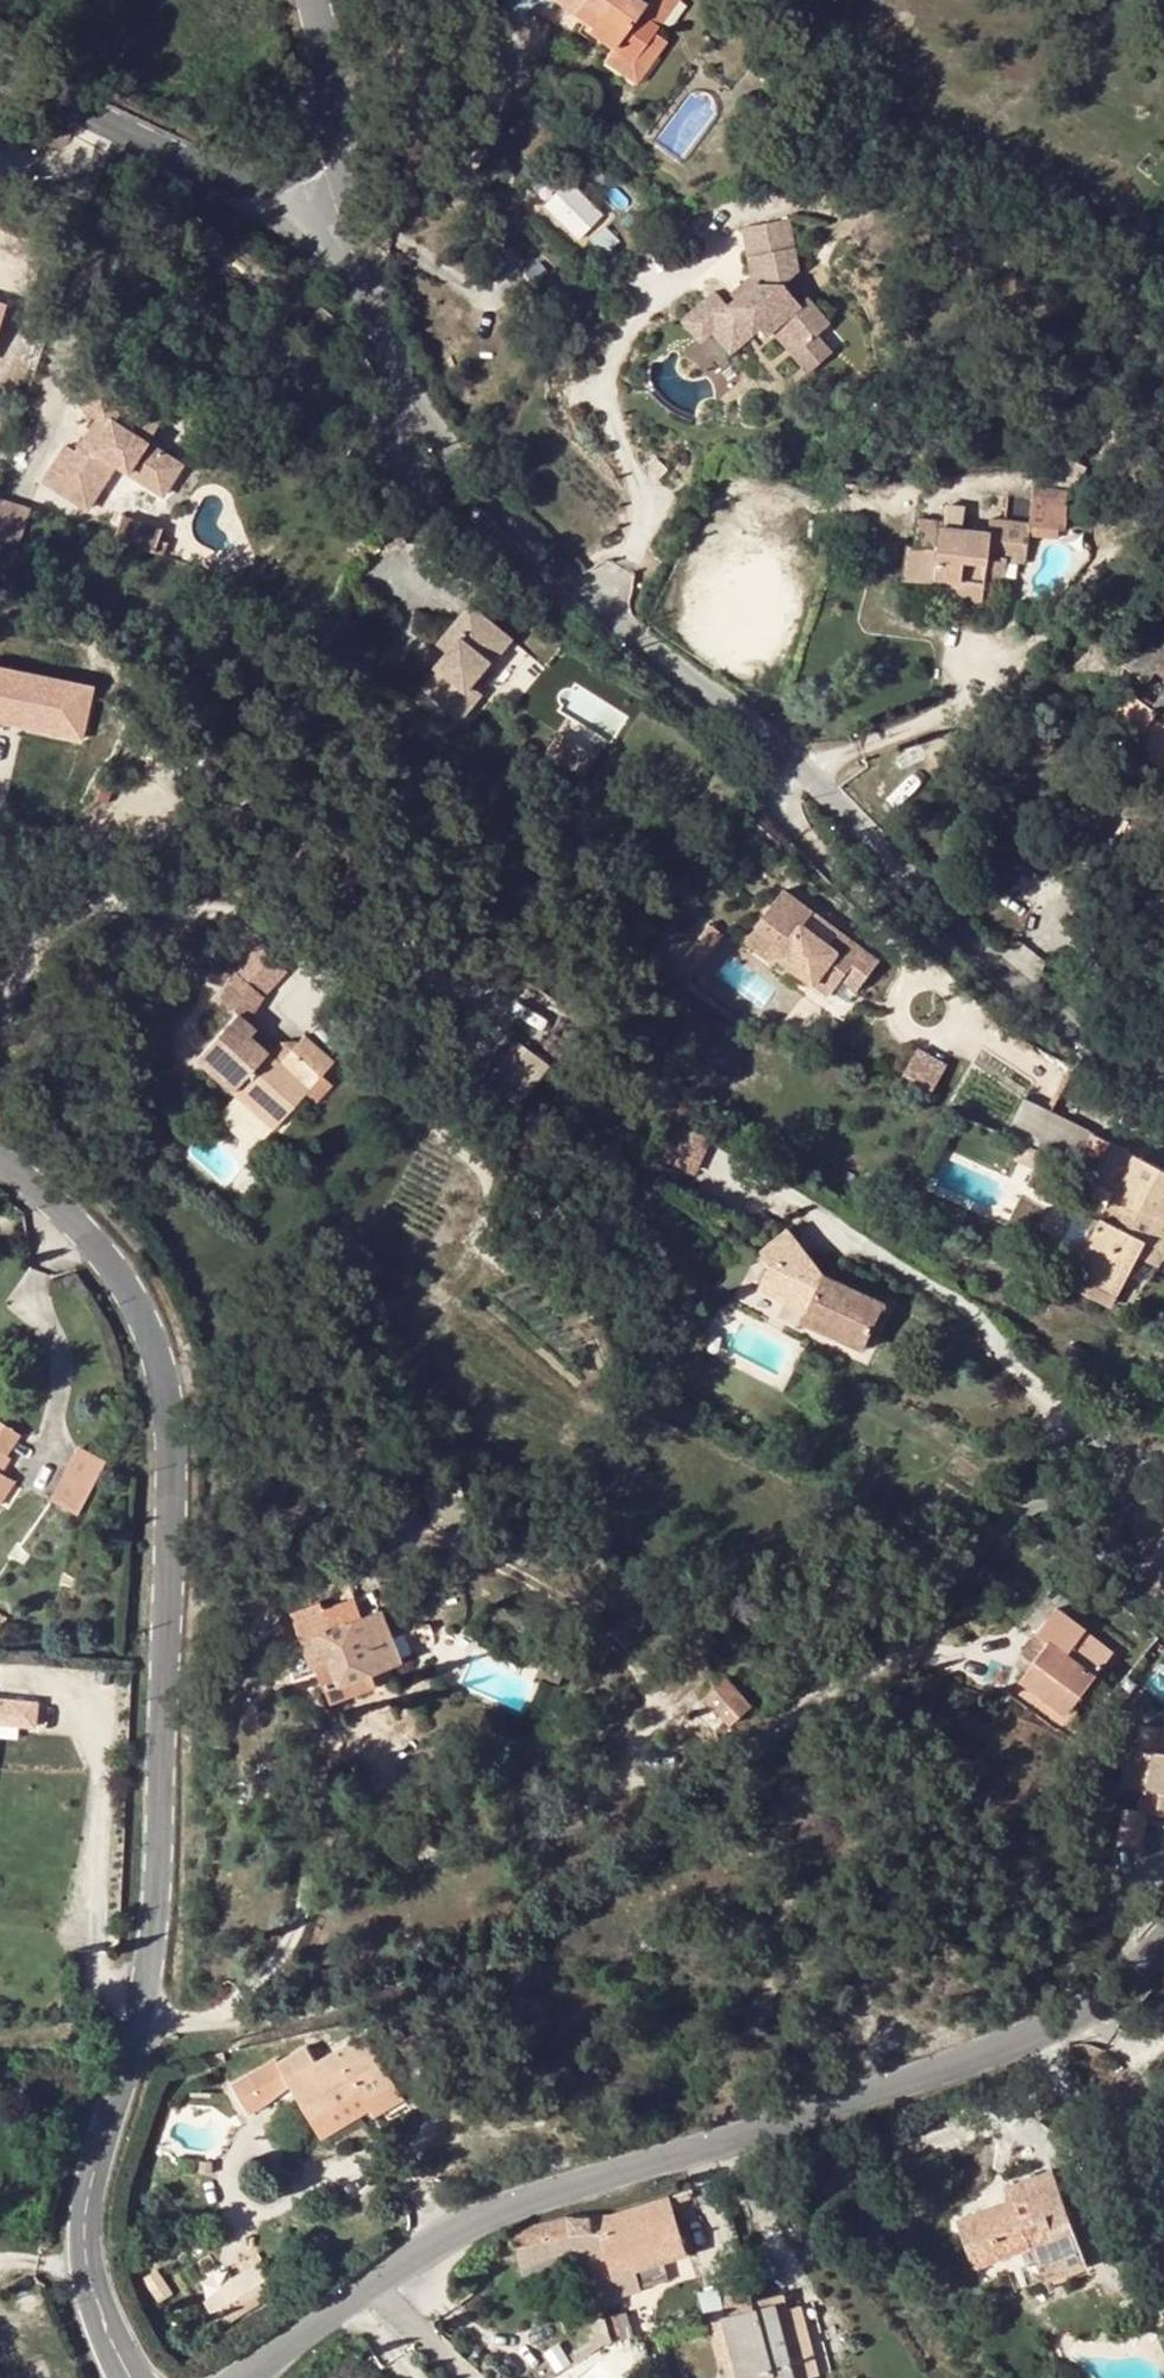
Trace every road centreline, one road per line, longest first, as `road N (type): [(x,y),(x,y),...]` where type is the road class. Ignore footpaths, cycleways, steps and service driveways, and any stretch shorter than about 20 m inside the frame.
road 1 (tertiary): [(0,1161),(54,1203),(139,1310),(167,1418),(155,1937),(139,2045),(89,2184),(84,2239),(100,2318),(130,2377)]
road 2 (unclassified): [(1163,1091),(1011,981),(779,750),(523,534),(438,443),(380,314),(289,215)]
road 3 (tertiary): [(252,2377),(364,2286),(448,2232),(997,2049),(1086,2010),(1163,1946)]
road 4 (tertiary): [(289,215),(0,72)]
road 5 (tertiary): [(314,0),(329,66),(329,121),(289,215)]

